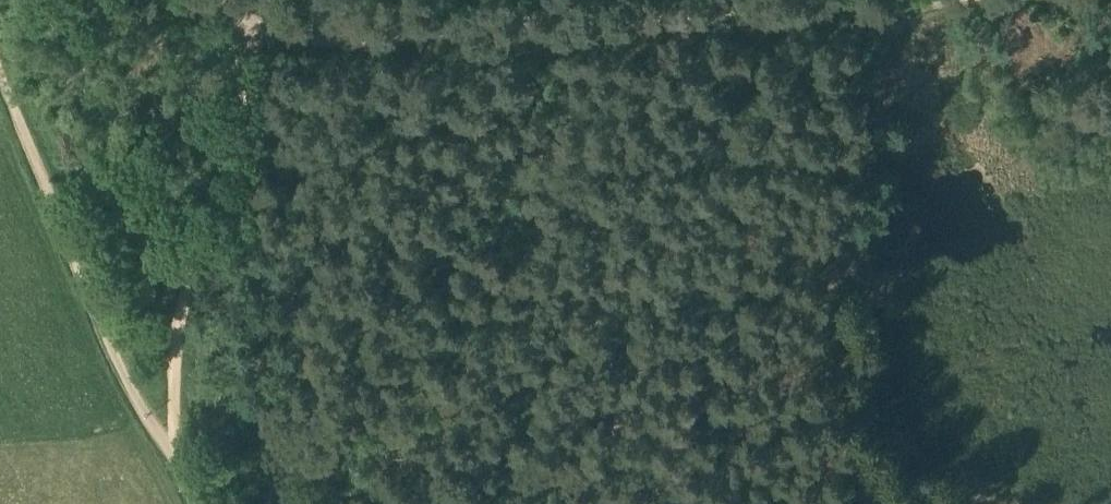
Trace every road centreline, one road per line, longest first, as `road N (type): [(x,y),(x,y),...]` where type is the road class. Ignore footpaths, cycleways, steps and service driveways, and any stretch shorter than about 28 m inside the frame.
road 1 (track): [(255,43),(838,0)]
road 2 (track): [(863,503),(820,284),(821,247),(896,0)]
road 3 (track): [(172,451),(187,297),(238,215),(255,43)]

